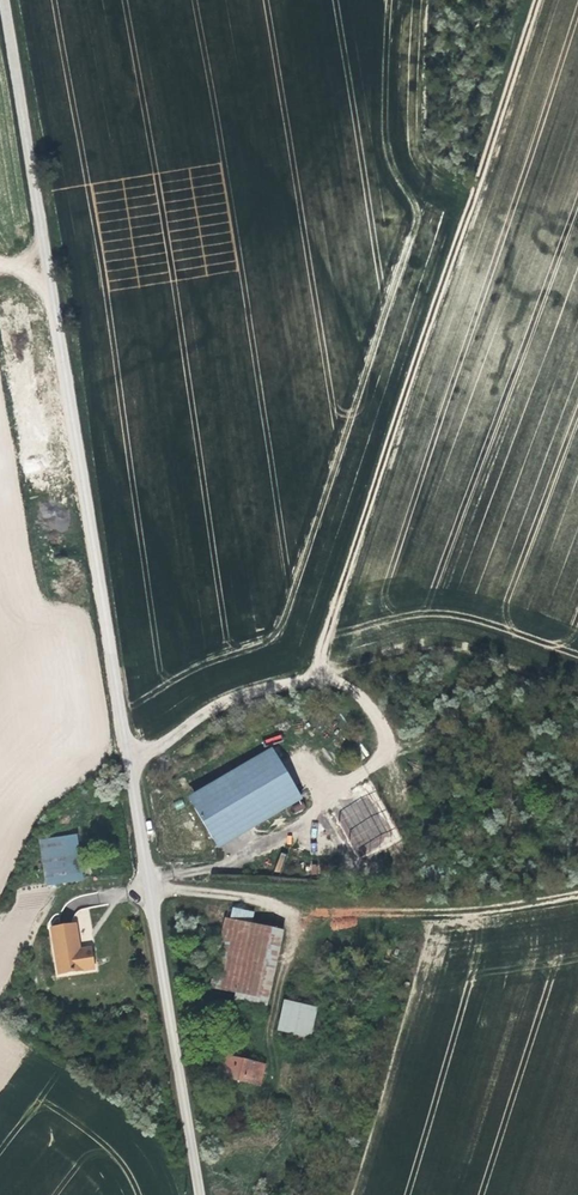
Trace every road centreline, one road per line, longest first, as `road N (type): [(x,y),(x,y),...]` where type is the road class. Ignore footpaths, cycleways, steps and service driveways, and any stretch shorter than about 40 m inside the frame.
road 1 (track): [(201,1194),(1,0)]
road 2 (track): [(131,765),(228,697),(317,671),(537,0)]
road 3 (track): [(577,897),(293,920)]
road 4 (track): [(281,983),(293,920),(282,912),(149,886)]

